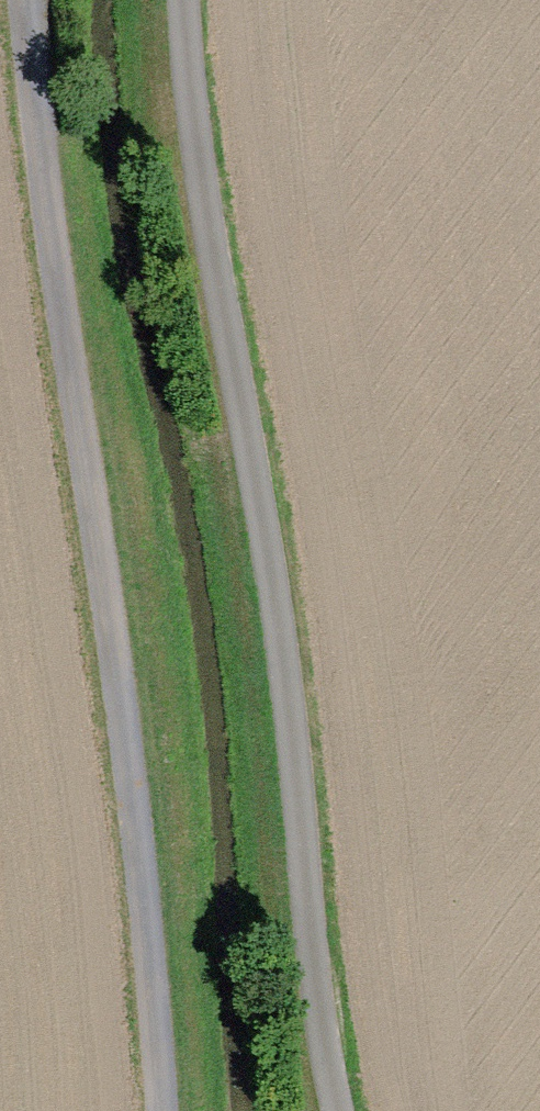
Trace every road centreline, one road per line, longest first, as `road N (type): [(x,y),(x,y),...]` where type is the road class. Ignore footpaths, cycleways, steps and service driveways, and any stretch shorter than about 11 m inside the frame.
road 1 (track): [(182,0),(189,105),(283,627),(313,974),(339,1110)]
road 2 (track): [(162,1110),(66,198),(37,0)]

